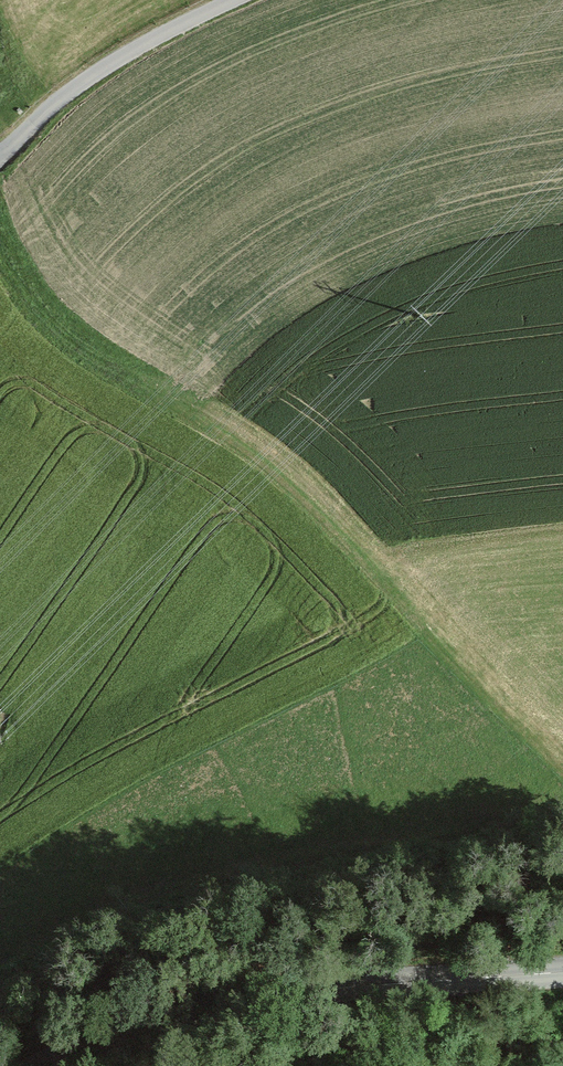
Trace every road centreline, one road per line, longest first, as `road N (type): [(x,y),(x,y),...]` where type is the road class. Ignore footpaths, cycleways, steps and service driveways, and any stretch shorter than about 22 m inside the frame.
road 1 (track): [(476,700),(404,593),(301,488),(78,343),(22,294),(0,254)]
road 2 (tertiary): [(562,969),(324,985),(232,999),(133,1025),(34,1065)]
road 3 (unclassified): [(0,156),(65,95),(161,34),(233,0)]

